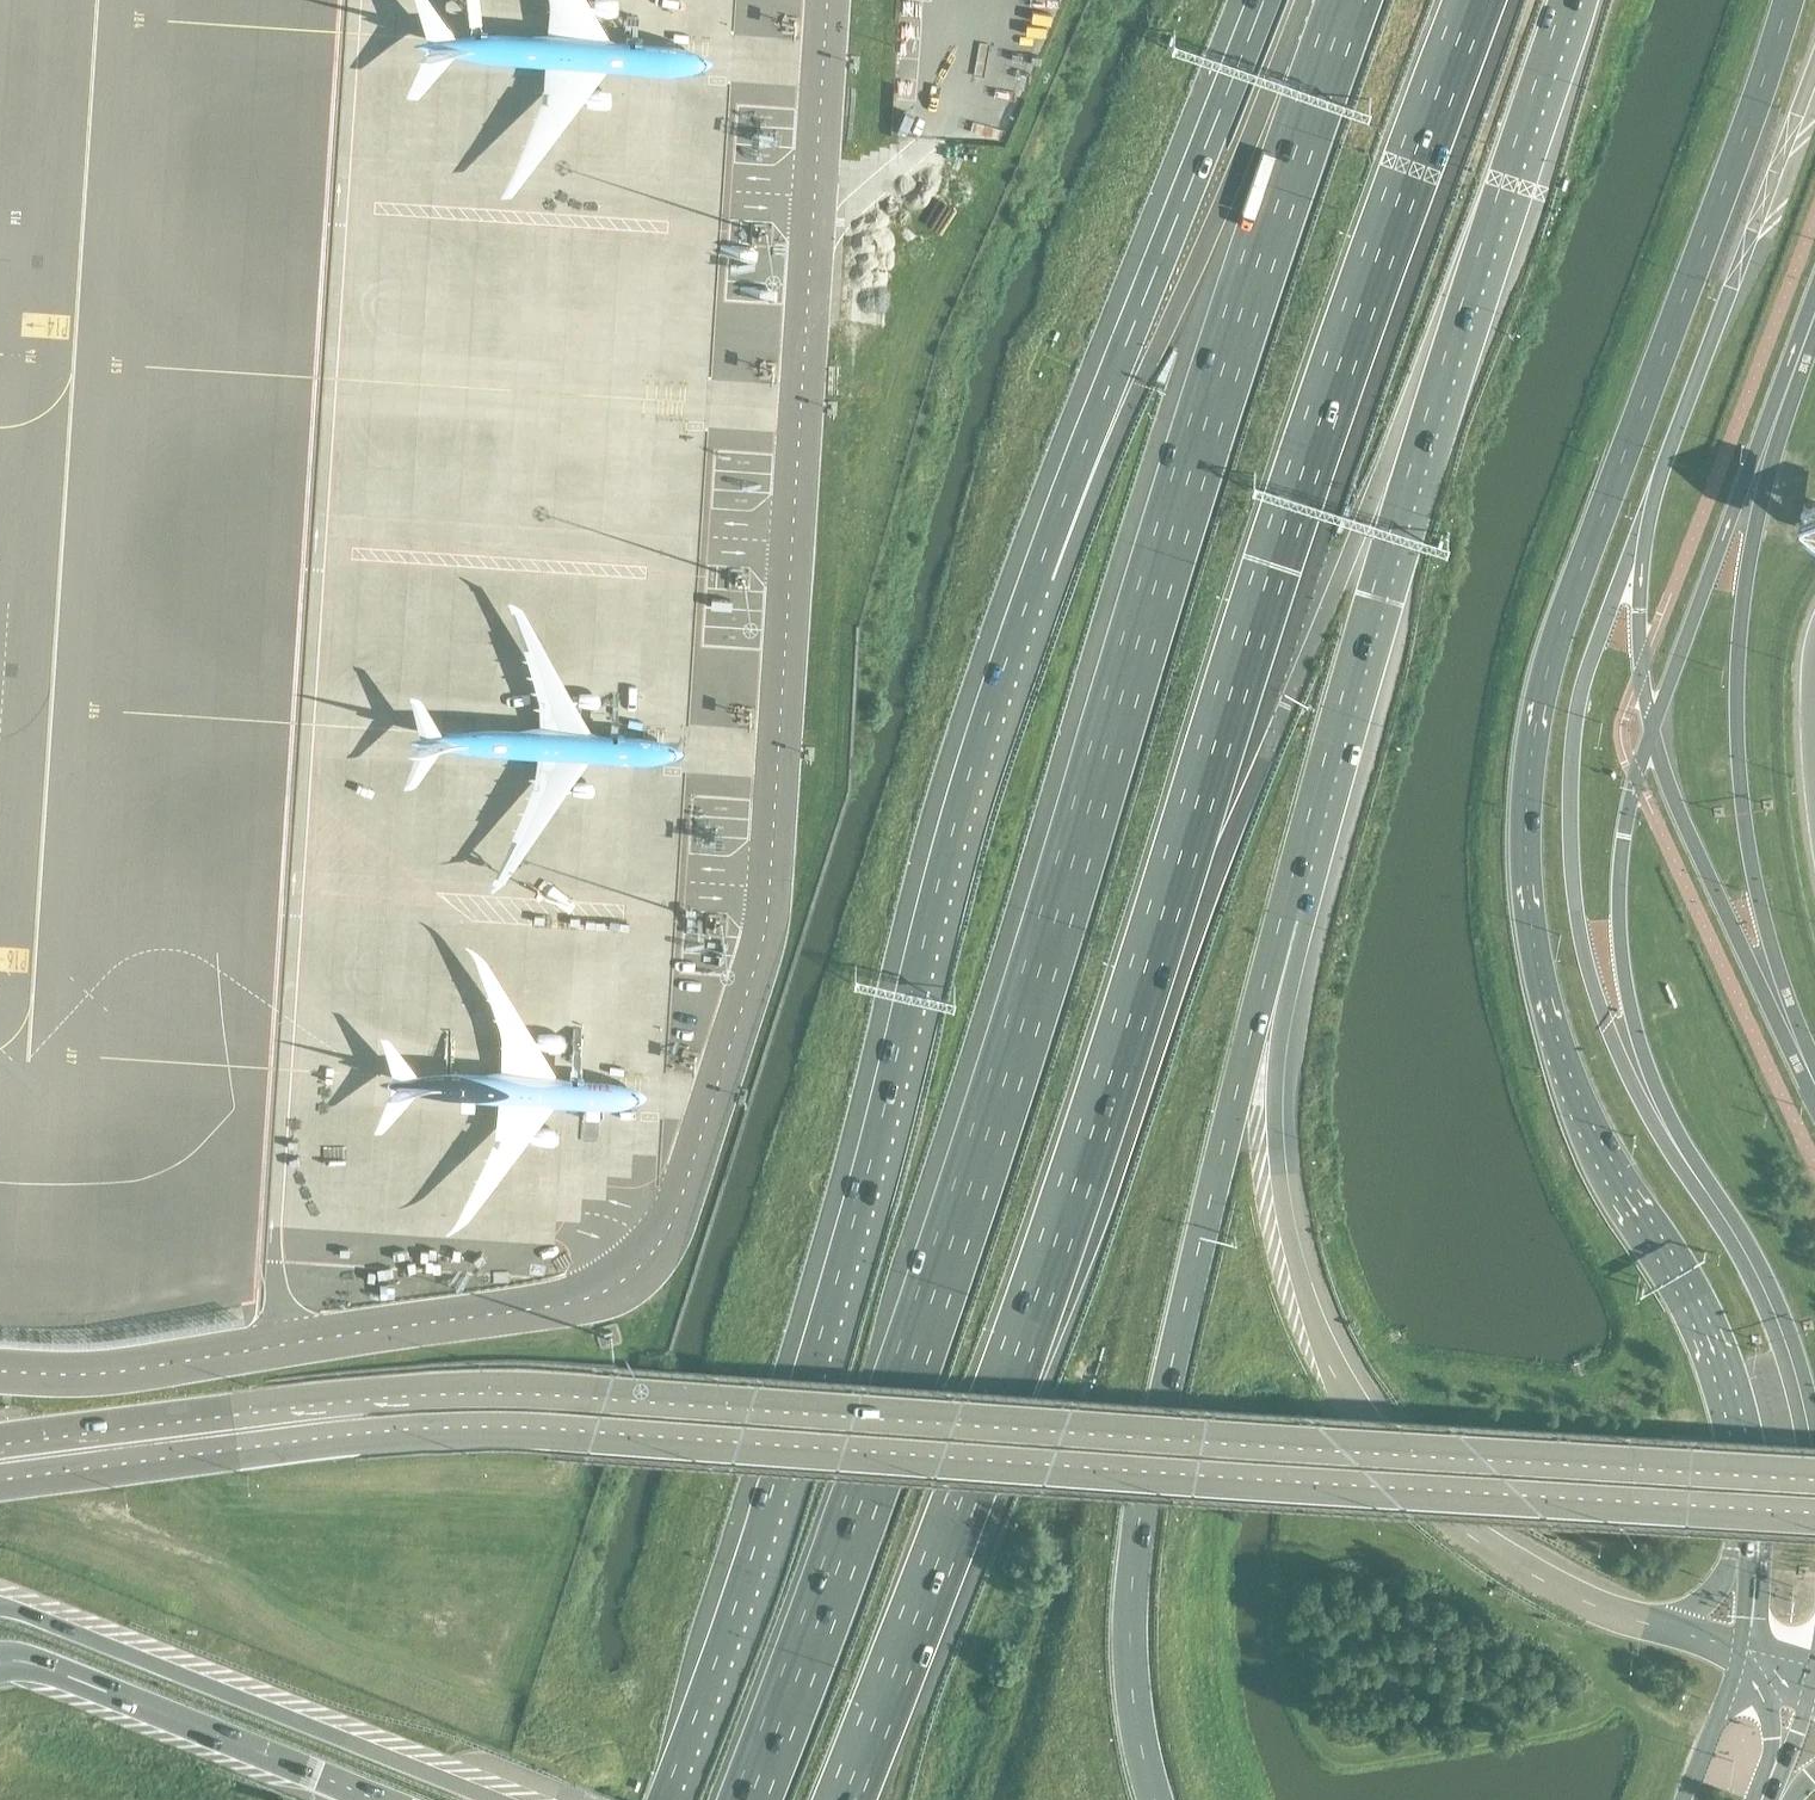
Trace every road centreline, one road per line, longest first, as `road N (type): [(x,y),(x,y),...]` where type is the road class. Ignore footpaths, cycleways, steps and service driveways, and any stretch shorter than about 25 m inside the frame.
road 1 (motorway): [(846,1799),(927,1596),(1127,1030),(1340,370),(1476,0)]
road 2 (motorway): [(1352,0),(933,1298),(748,1799)]
road 3 (trunk): [(1263,0),(1036,581),(968,793),(848,1274),(773,1536),(680,1797)]
road 4 (tertiary): [(1789,0),(1545,674),(1527,770),(1526,898),(1560,1054),(1637,1217),(1686,1292),(1740,1435),(1766,1573),(1749,1651)]
road 5 (tertiary): [(1814,1432),(1761,1276),(1638,1074),(1619,903),(1636,778),(1814,316)]
road 6 (motorway): [(1749,1651),(1643,1622),(1536,1577),(1480,1541),(1422,1482),(1383,1425),(1310,1293),(1282,1176),(1281,920)]
road 7 (motorway): [(1156,1799),(1137,1723),(1136,1554),(1181,1316),(1281,920)]
road 8 (motorway): [(1281,920),(1441,365)]
road 9 (motorway): [(496,1799),(0,1608)]
road 10 (trunk): [(0,1661),(31,1663),(375,1799)]
road 11 (motorway): [(1441,365),(1565,0)]
road 12 (tertiary): [(1749,1651),(1690,1799)]

